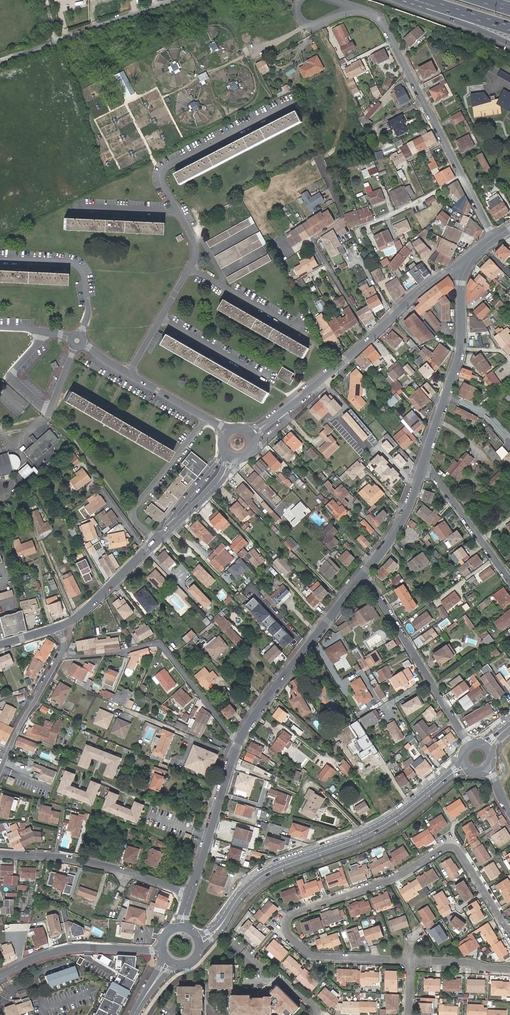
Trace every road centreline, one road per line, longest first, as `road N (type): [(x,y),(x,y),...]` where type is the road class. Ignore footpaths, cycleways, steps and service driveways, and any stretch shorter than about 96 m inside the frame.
road 1 (residential): [(192,894),(240,739),(362,575)]
road 2 (residential): [(509,935),(452,845),(390,881),(292,914),(288,937),(314,957)]
road 3 (secondary): [(465,765),(372,831),(267,873),(220,927),(198,939)]
road 4 (residential): [(494,238),(389,34),(375,15),(356,8)]
road 5 (residential): [(423,463),(461,345),(461,283),(470,260)]
road 6 (residential): [(362,575),(469,746)]
road 7 (residential): [(192,894),(63,857),(0,855)]
road 8 (residential): [(77,340),(48,414),(12,378),(42,332)]
road 9 (residential): [(161,946),(67,949),(0,975)]
road 10 (residential): [(0,772),(64,649),(59,627)]
road 11 (residential): [(158,538),(135,509),(208,417)]
road 12 (residential): [(77,340),(89,311),(81,271),(0,260)]
road 13 (tertiary): [(371,337),(253,434)]
road 14 (residential): [(208,417),(77,340)]
road 15 (residential): [(509,580),(423,463)]
road 16 (tertiary): [(158,538),(59,627)]
road 17 (residential): [(190,269),(305,335)]
road 18 (residential): [(362,575),(398,530),(423,463)]
road 19 (tertiary): [(470,260),(428,285),(371,337)]
road 20 (residential): [(161,318),(267,381)]

